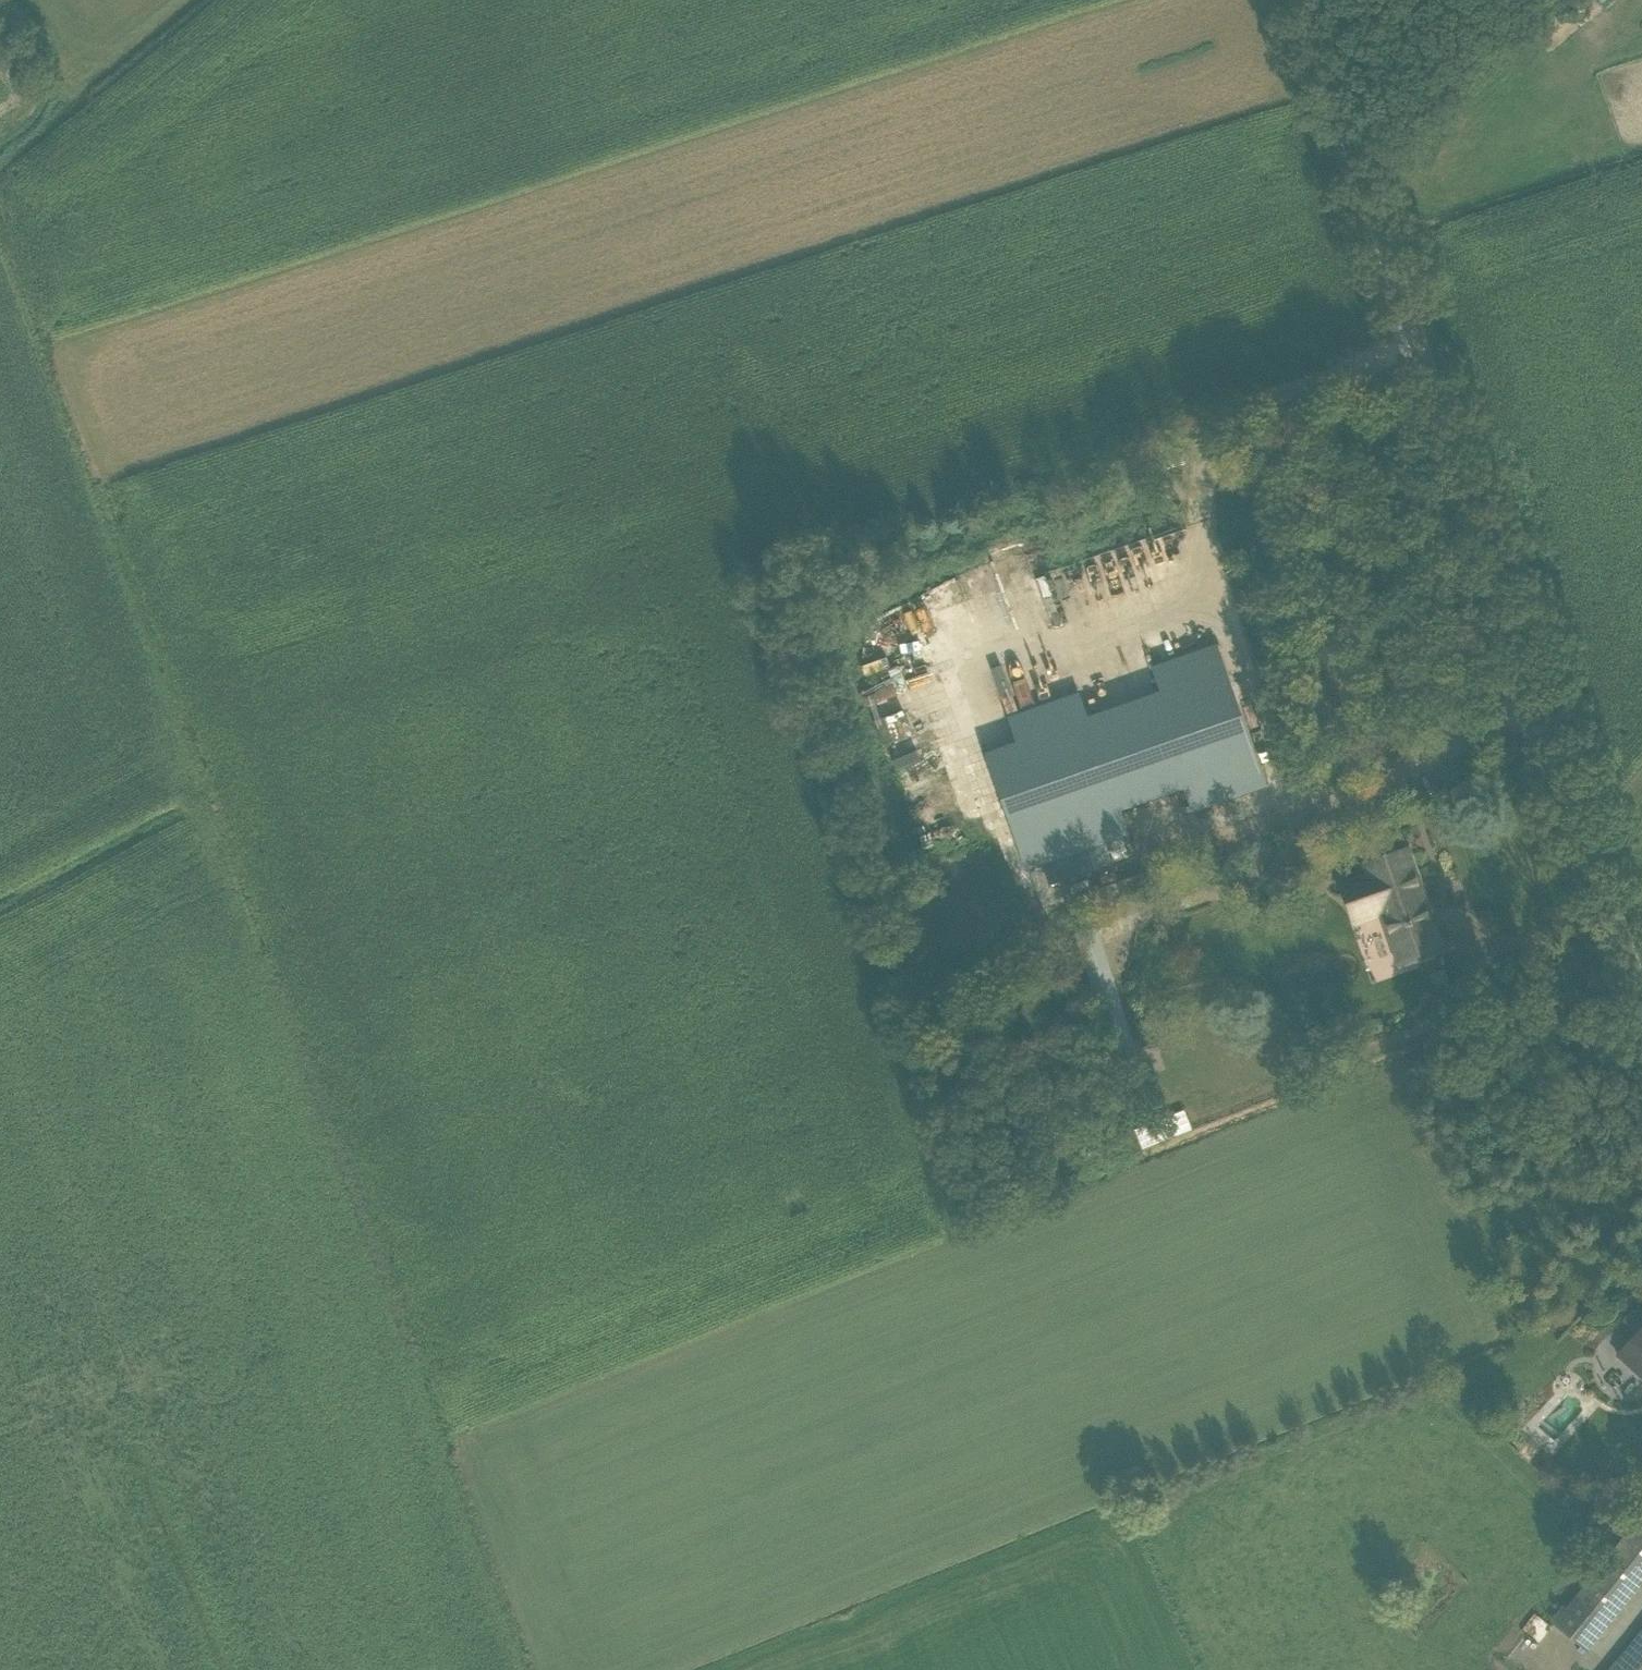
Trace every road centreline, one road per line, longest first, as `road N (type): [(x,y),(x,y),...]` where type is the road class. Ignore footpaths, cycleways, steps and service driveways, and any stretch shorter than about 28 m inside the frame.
road 1 (unclassified): [(1641,992),(1307,0)]

